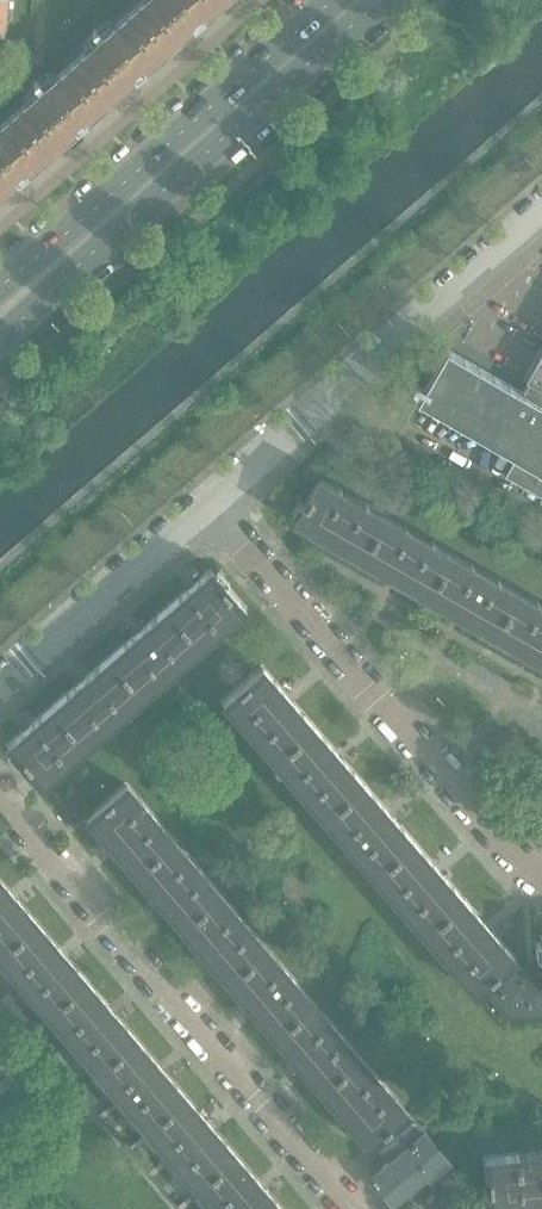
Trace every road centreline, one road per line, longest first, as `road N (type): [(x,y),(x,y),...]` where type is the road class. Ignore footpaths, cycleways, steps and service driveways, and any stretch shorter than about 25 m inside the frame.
road 1 (residential): [(349,1208),(0,795)]
road 2 (secondary): [(0,338),(381,0)]
road 3 (residential): [(541,874),(214,502)]
road 4 (secondary): [(332,0),(0,289)]
road 5 (residential): [(214,502),(541,209)]
road 6 (residential): [(0,688),(214,502)]

